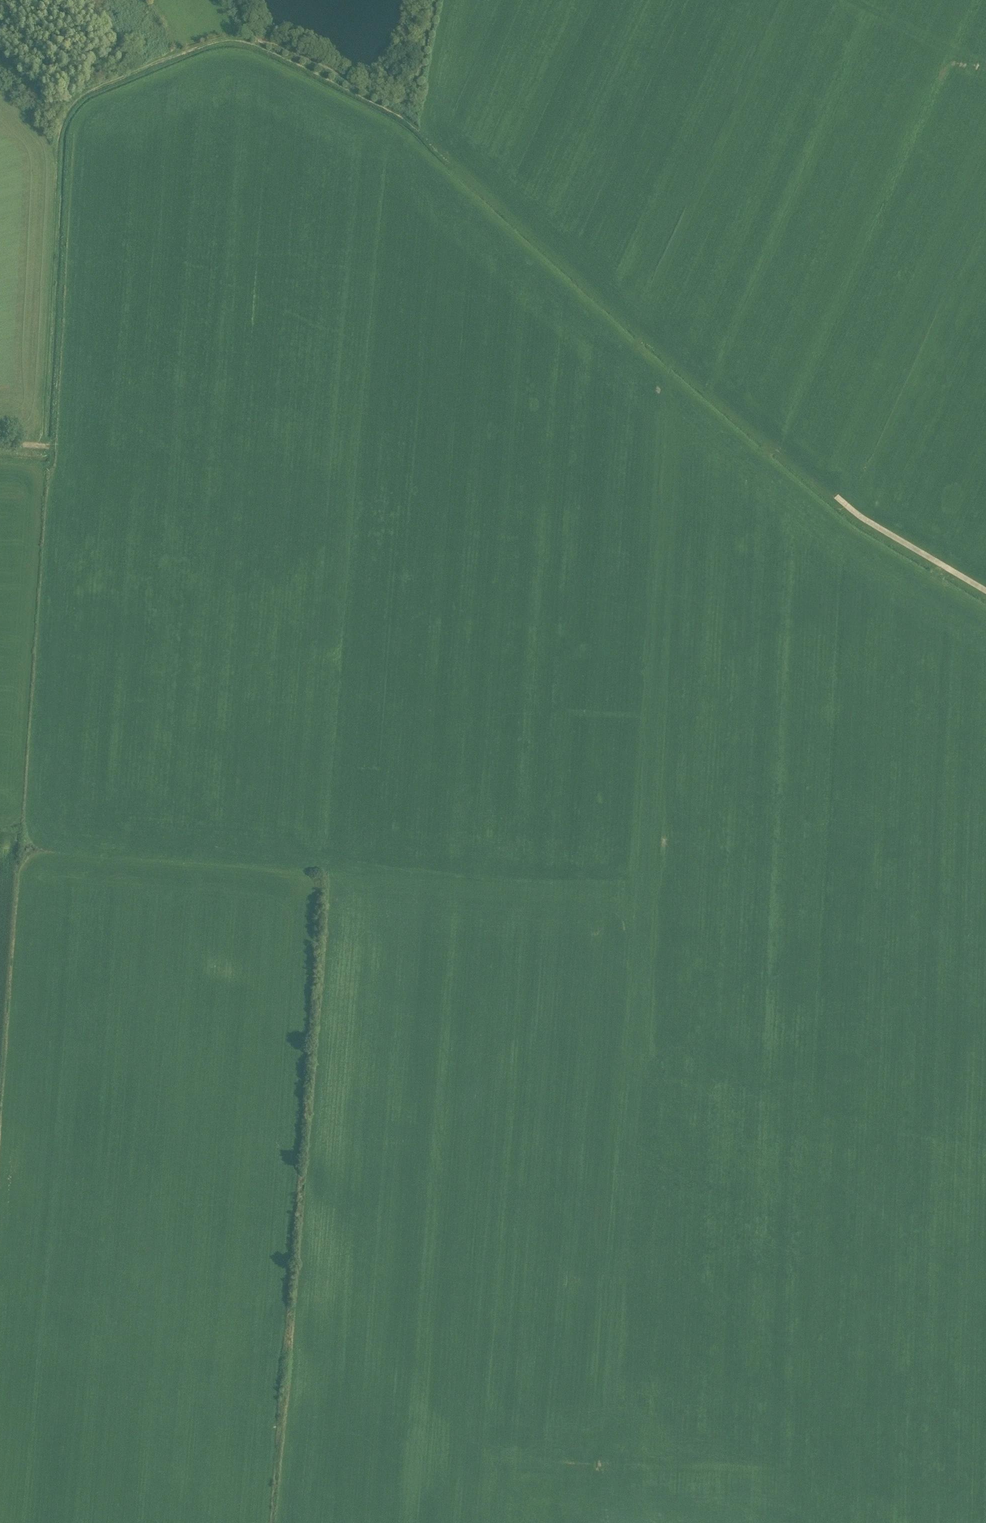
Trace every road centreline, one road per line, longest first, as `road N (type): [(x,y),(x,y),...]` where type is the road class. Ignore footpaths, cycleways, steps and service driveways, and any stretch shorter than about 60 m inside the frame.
road 1 (track): [(837,497),(985,591)]

